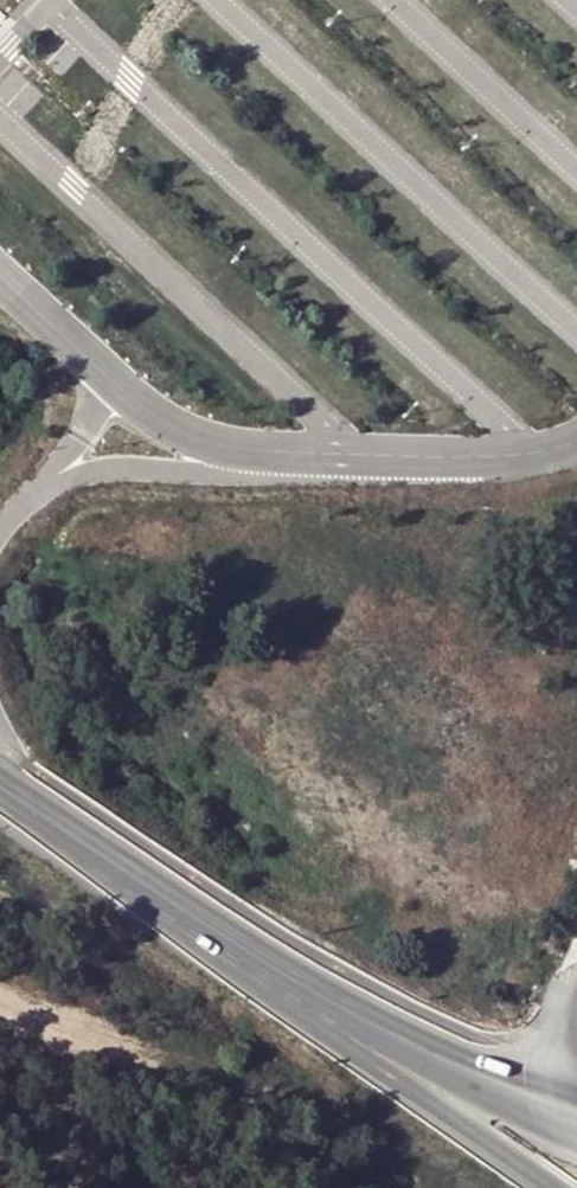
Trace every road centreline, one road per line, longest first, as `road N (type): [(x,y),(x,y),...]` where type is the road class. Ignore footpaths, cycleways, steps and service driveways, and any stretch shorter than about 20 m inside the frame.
road 1 (motorway): [(4,785),(298,1011),(555,1187)]
road 2 (secondary): [(319,995),(4,785)]
road 3 (secondary): [(319,995),(576,1140)]
road 4 (secondary): [(556,1083),(319,995)]
road 5 (track): [(195,1068),(0,1010)]

